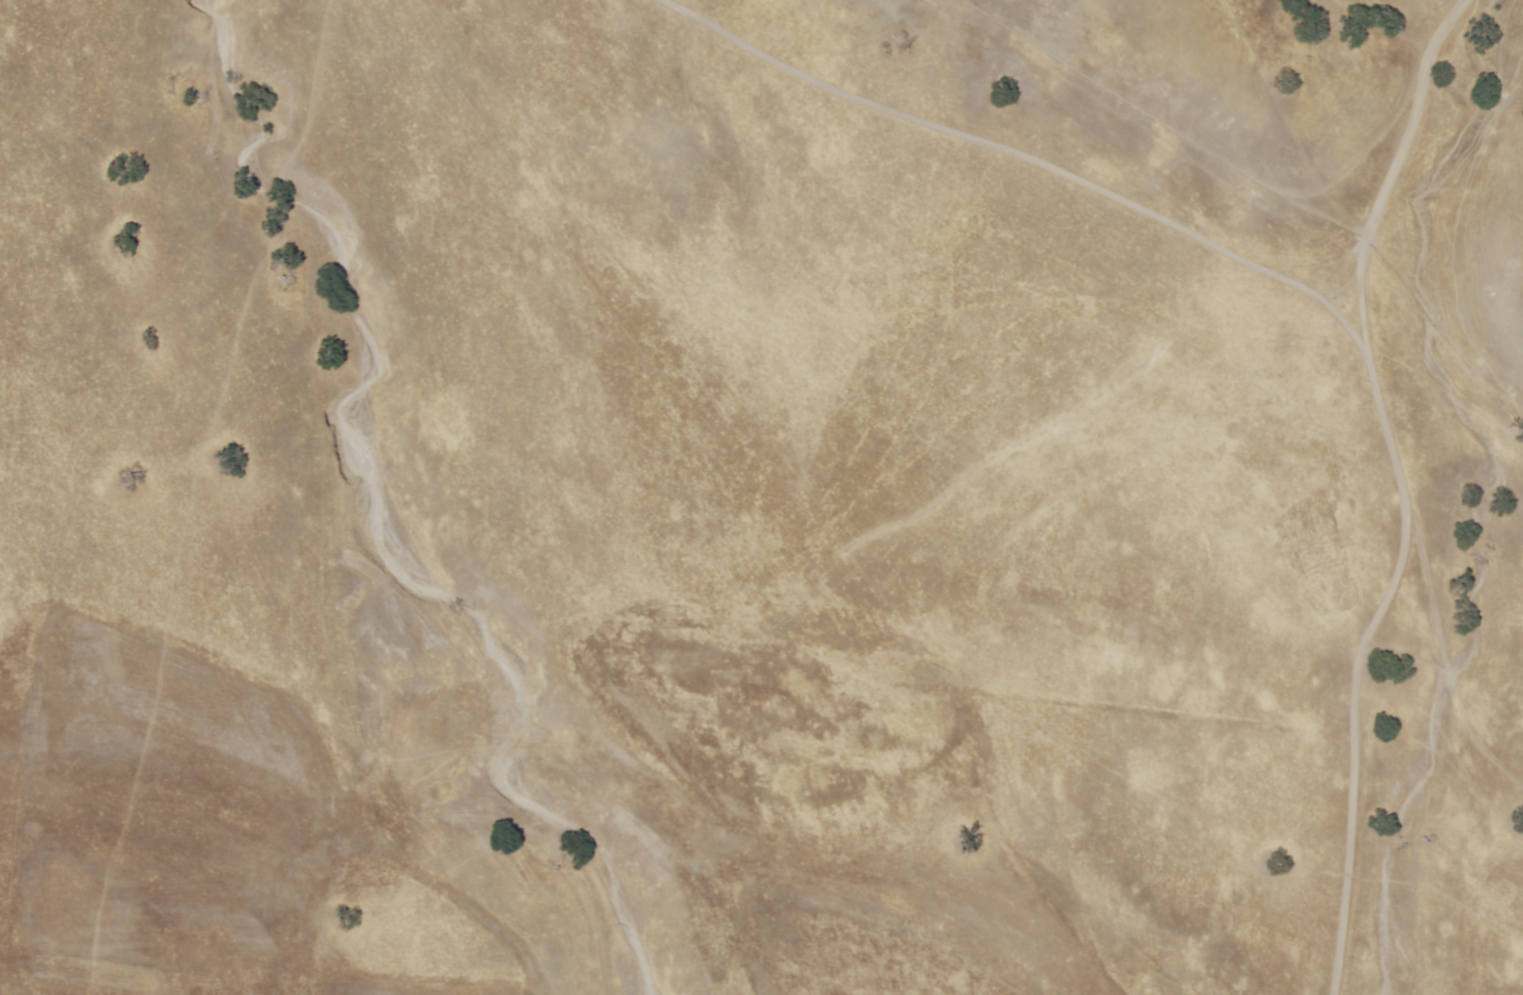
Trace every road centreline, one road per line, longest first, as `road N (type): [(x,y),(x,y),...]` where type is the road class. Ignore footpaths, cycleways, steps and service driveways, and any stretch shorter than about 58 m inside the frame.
road 1 (track): [(1462,0),(1361,238),(1359,315),(1400,523),(1396,566),(1363,642),(1330,994)]
road 2 (track): [(1392,472),(1136,281),(667,0)]
road 3 (track): [(612,994),(516,832),(425,750),(259,741),(0,697)]
road 4 (track): [(1359,315),(1049,169),(1020,0)]

